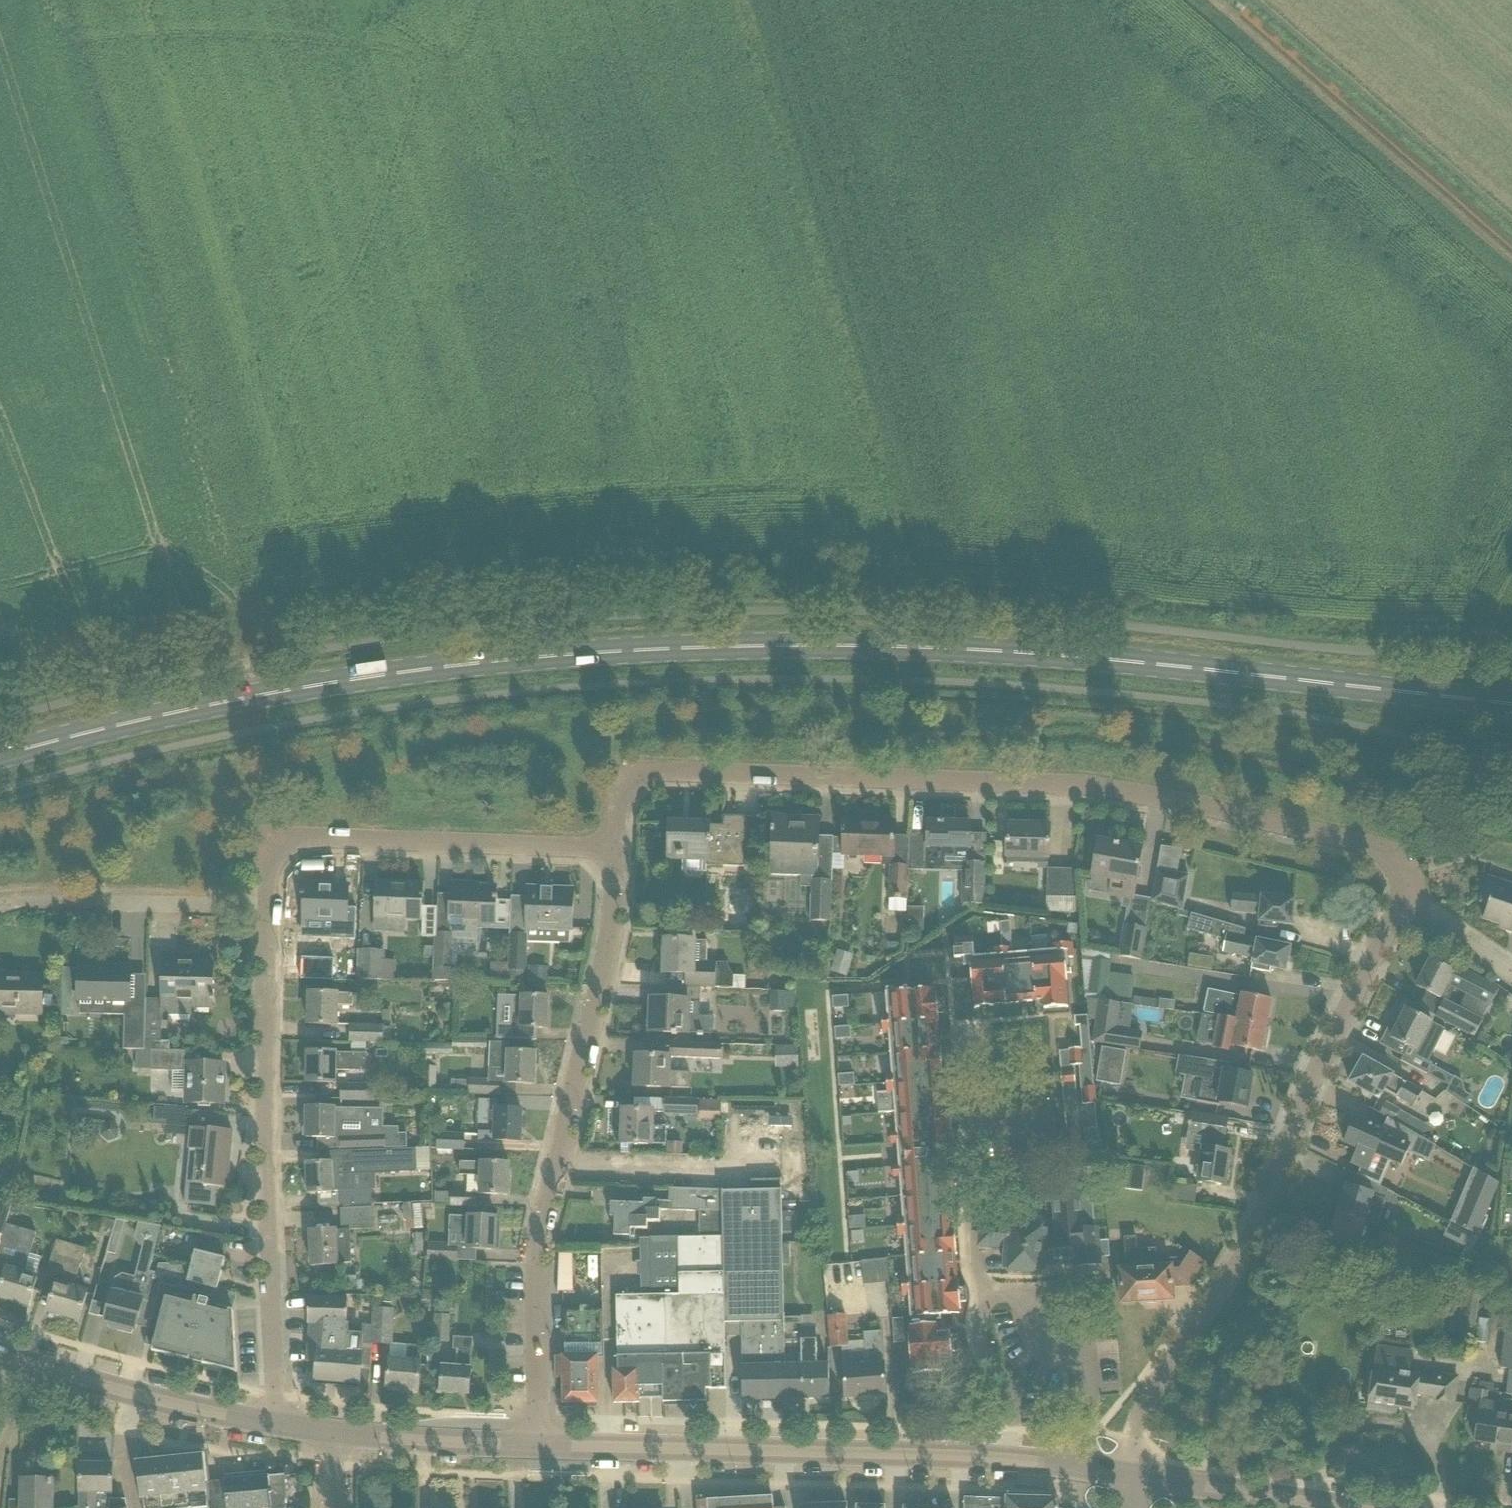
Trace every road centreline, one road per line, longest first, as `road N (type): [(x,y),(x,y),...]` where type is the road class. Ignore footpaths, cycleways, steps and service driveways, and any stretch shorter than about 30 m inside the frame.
road 1 (primary): [(0,757),(375,676),(640,650),(947,649),(1511,706)]
road 2 (residential): [(1406,905),(1408,874),(1395,850),(1144,793),(645,772),(627,784),(614,847)]
road 3 (residential): [(1135,1475),(1141,1420),(1180,1344),(1243,1263),(1338,1025),(1406,905)]
road 4 (residential): [(538,1450),(536,1266),(613,926),(614,847)]
road 5 (residential): [(270,1425),(269,907)]
road 6 (tertiary): [(1009,1464),(538,1450)]
road 7 (residential): [(614,847),(307,835),(283,845),(272,863),(269,907)]
road 8 (tertiary): [(270,1425),(0,1352)]
road 9 (residential): [(269,907),(0,902)]
road 10 (residential): [(1061,1119),(966,1125),(968,1263),(982,1295)]
road 11 (residential): [(982,1295),(1011,1294),(1053,1361),(1084,1366),(1081,1470)]
road 12 (tertiary): [(1366,1507),(1135,1475)]
road 13 (tertiary): [(538,1450),(334,1436)]
road 14 (residential): [(1009,1464),(1009,1404),(978,1327),(982,1295)]
road 15 (residential): [(1511,974),(1406,905)]

